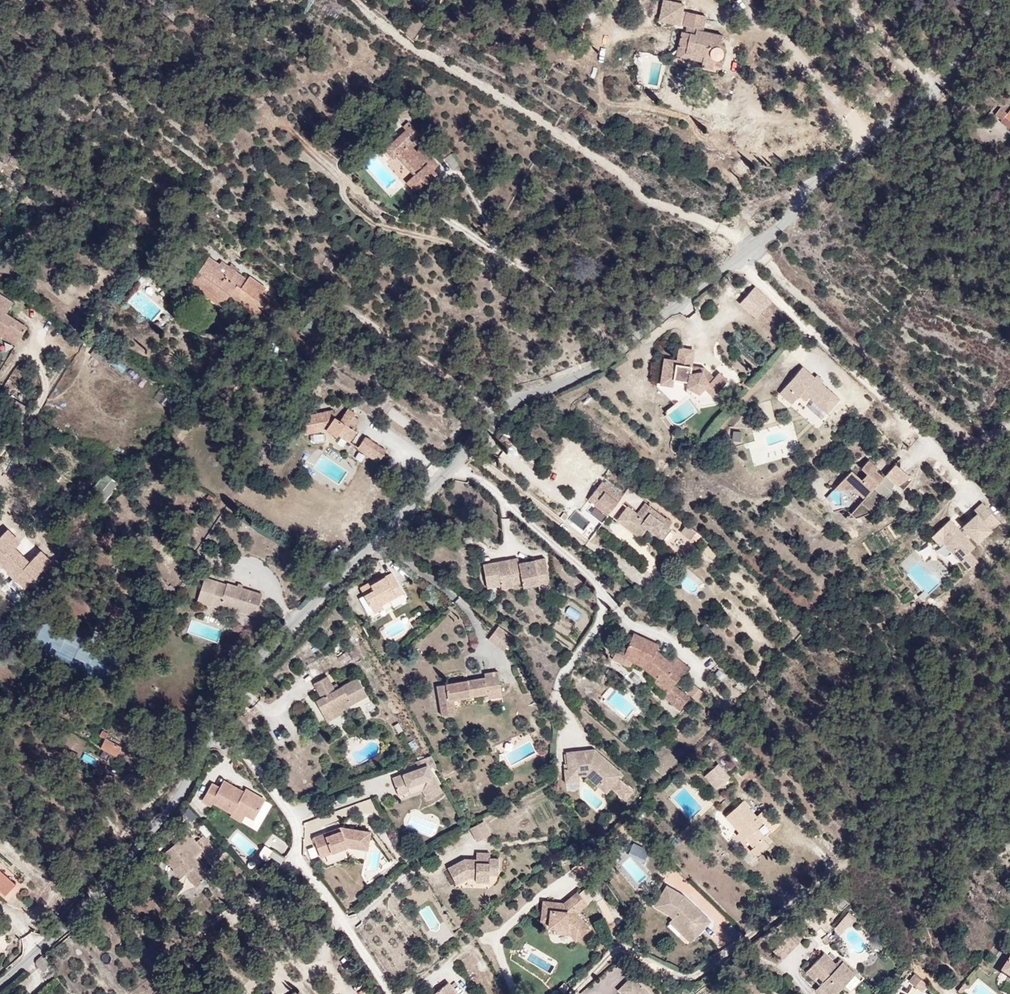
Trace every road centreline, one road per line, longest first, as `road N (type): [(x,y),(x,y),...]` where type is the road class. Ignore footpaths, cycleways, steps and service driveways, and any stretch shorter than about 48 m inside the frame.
road 1 (unclassified): [(995,0),(947,83),(913,122),(813,184),(787,221),(609,362),(498,414),(412,515),(332,582),(259,663),(152,831),(104,890),(0,985)]

